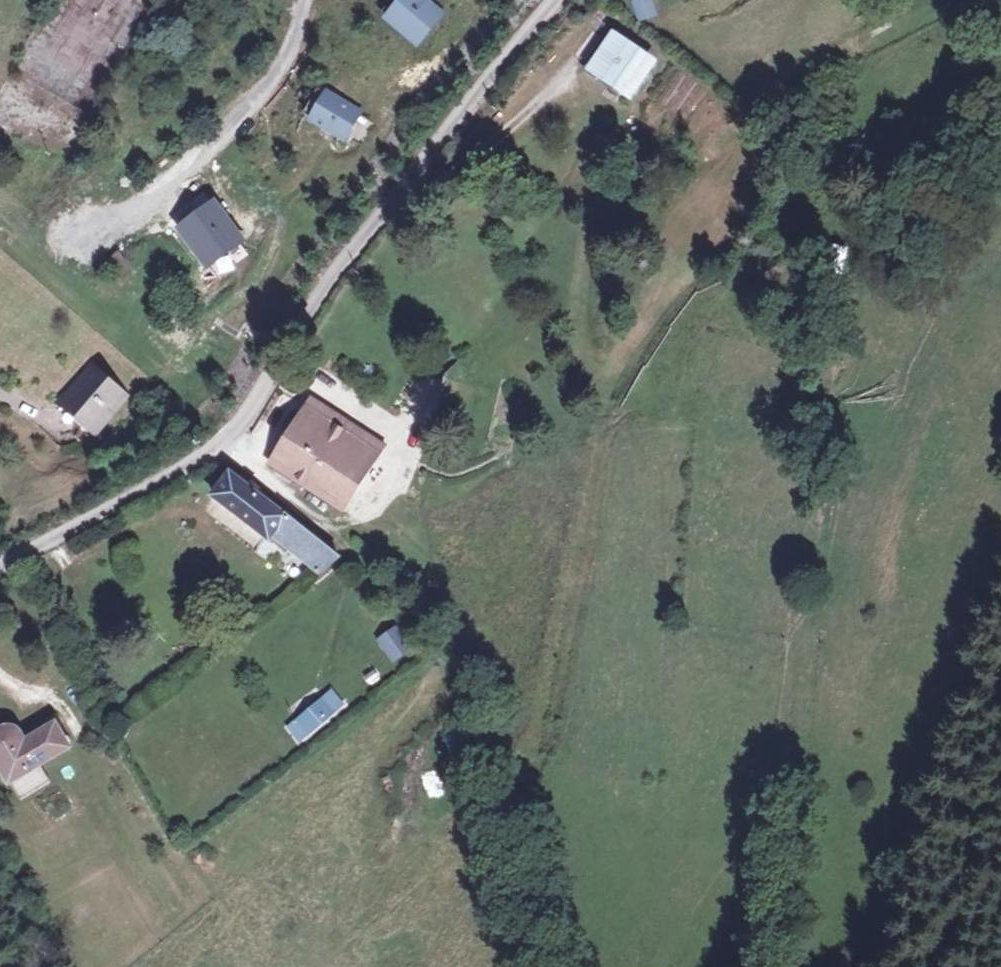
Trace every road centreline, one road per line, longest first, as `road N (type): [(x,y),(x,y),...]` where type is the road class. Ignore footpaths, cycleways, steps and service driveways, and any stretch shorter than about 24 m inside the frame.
road 1 (track): [(1000,67),(974,82),(896,156),(862,262),(820,634),(699,926),(671,966)]
road 2 (track): [(949,0),(798,76),(599,401),(536,718),(504,800)]
road 3 (residential): [(0,565),(223,441),(347,257),(553,0)]
road 4 (track): [(223,441),(378,559),(451,642),(549,966)]
road 5 (residential): [(303,0),(287,54),(245,111),(144,208),(78,231)]

